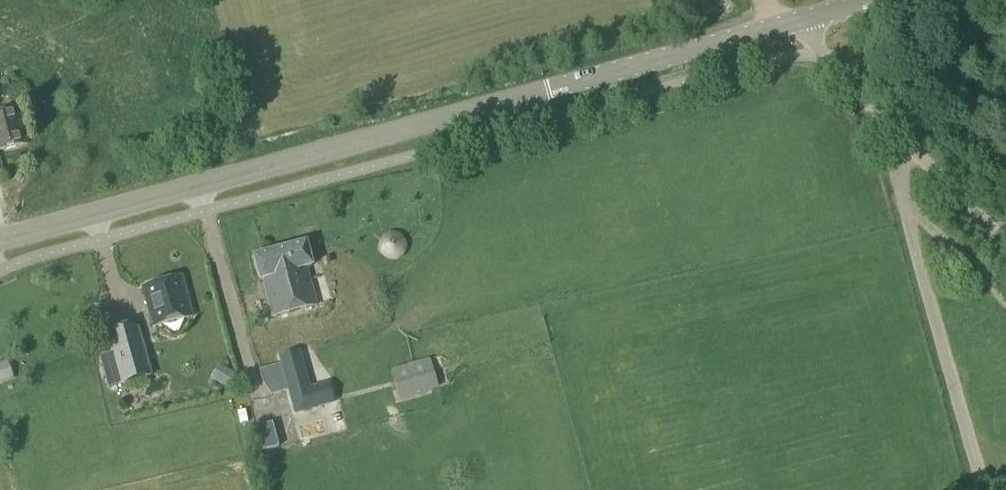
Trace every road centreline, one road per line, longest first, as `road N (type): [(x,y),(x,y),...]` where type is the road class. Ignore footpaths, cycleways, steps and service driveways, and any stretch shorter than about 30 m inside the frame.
road 1 (tertiary): [(0,239),(548,90)]
road 2 (track): [(985,489),(904,208),(896,133)]
road 3 (unclassified): [(1005,244),(792,23)]
road 4 (tertiary): [(792,23),(548,90)]
road 5 (track): [(904,208),(1005,302)]

